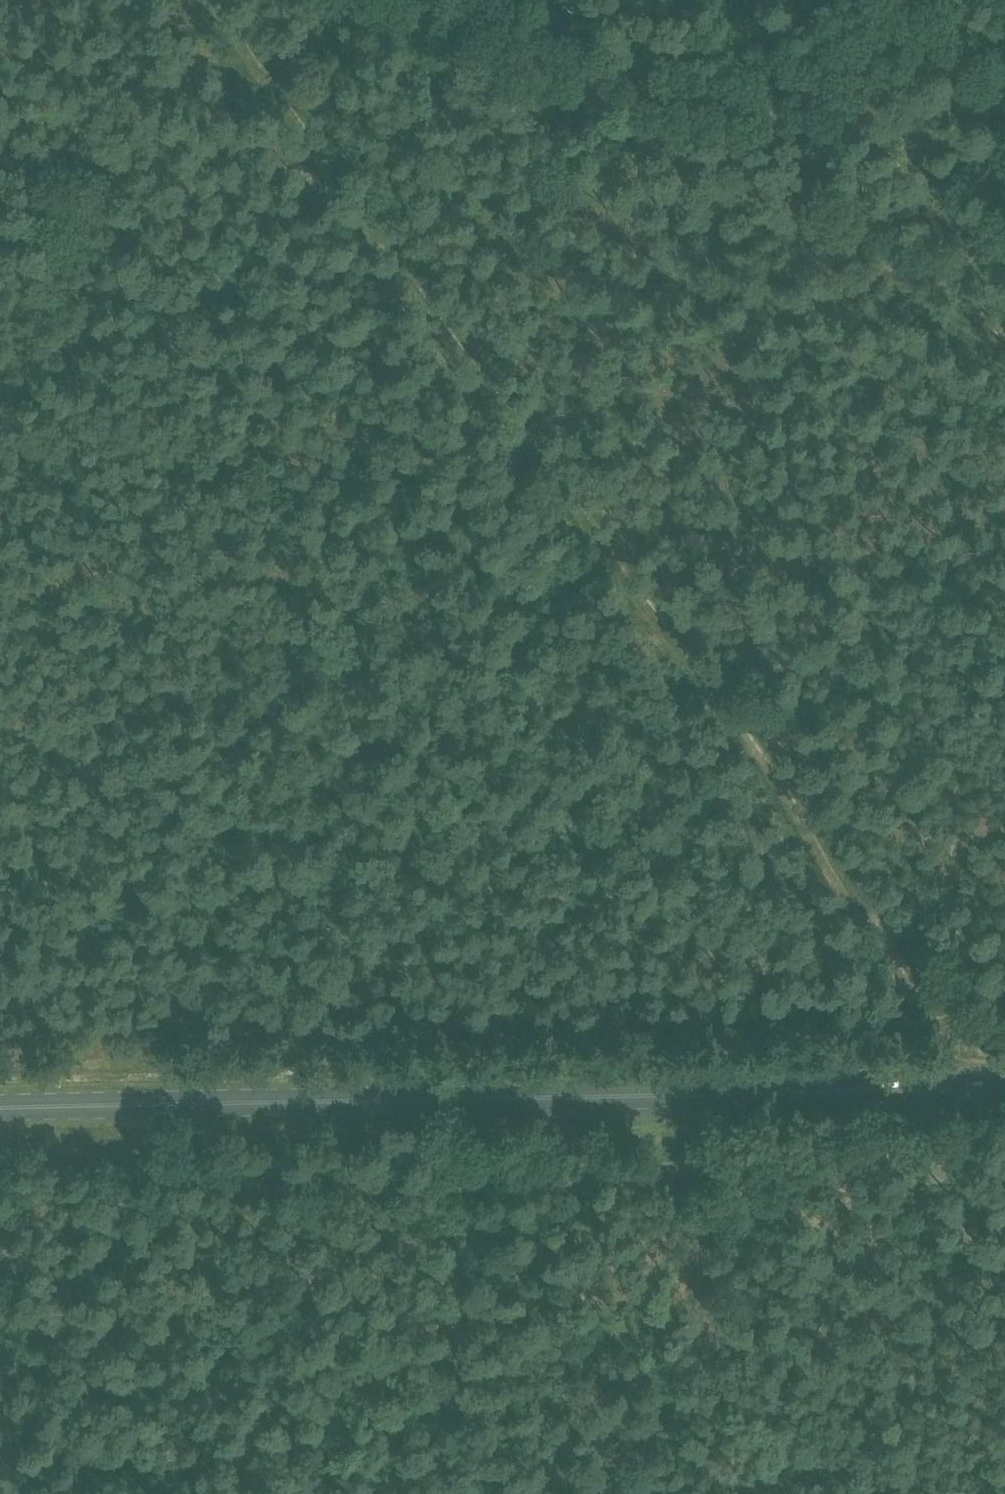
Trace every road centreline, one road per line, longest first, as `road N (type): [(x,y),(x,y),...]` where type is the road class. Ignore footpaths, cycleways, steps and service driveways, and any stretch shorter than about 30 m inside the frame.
road 1 (primary): [(0,1113),(1004,1087)]
road 2 (unclassified): [(1004,1146),(0,1161)]

